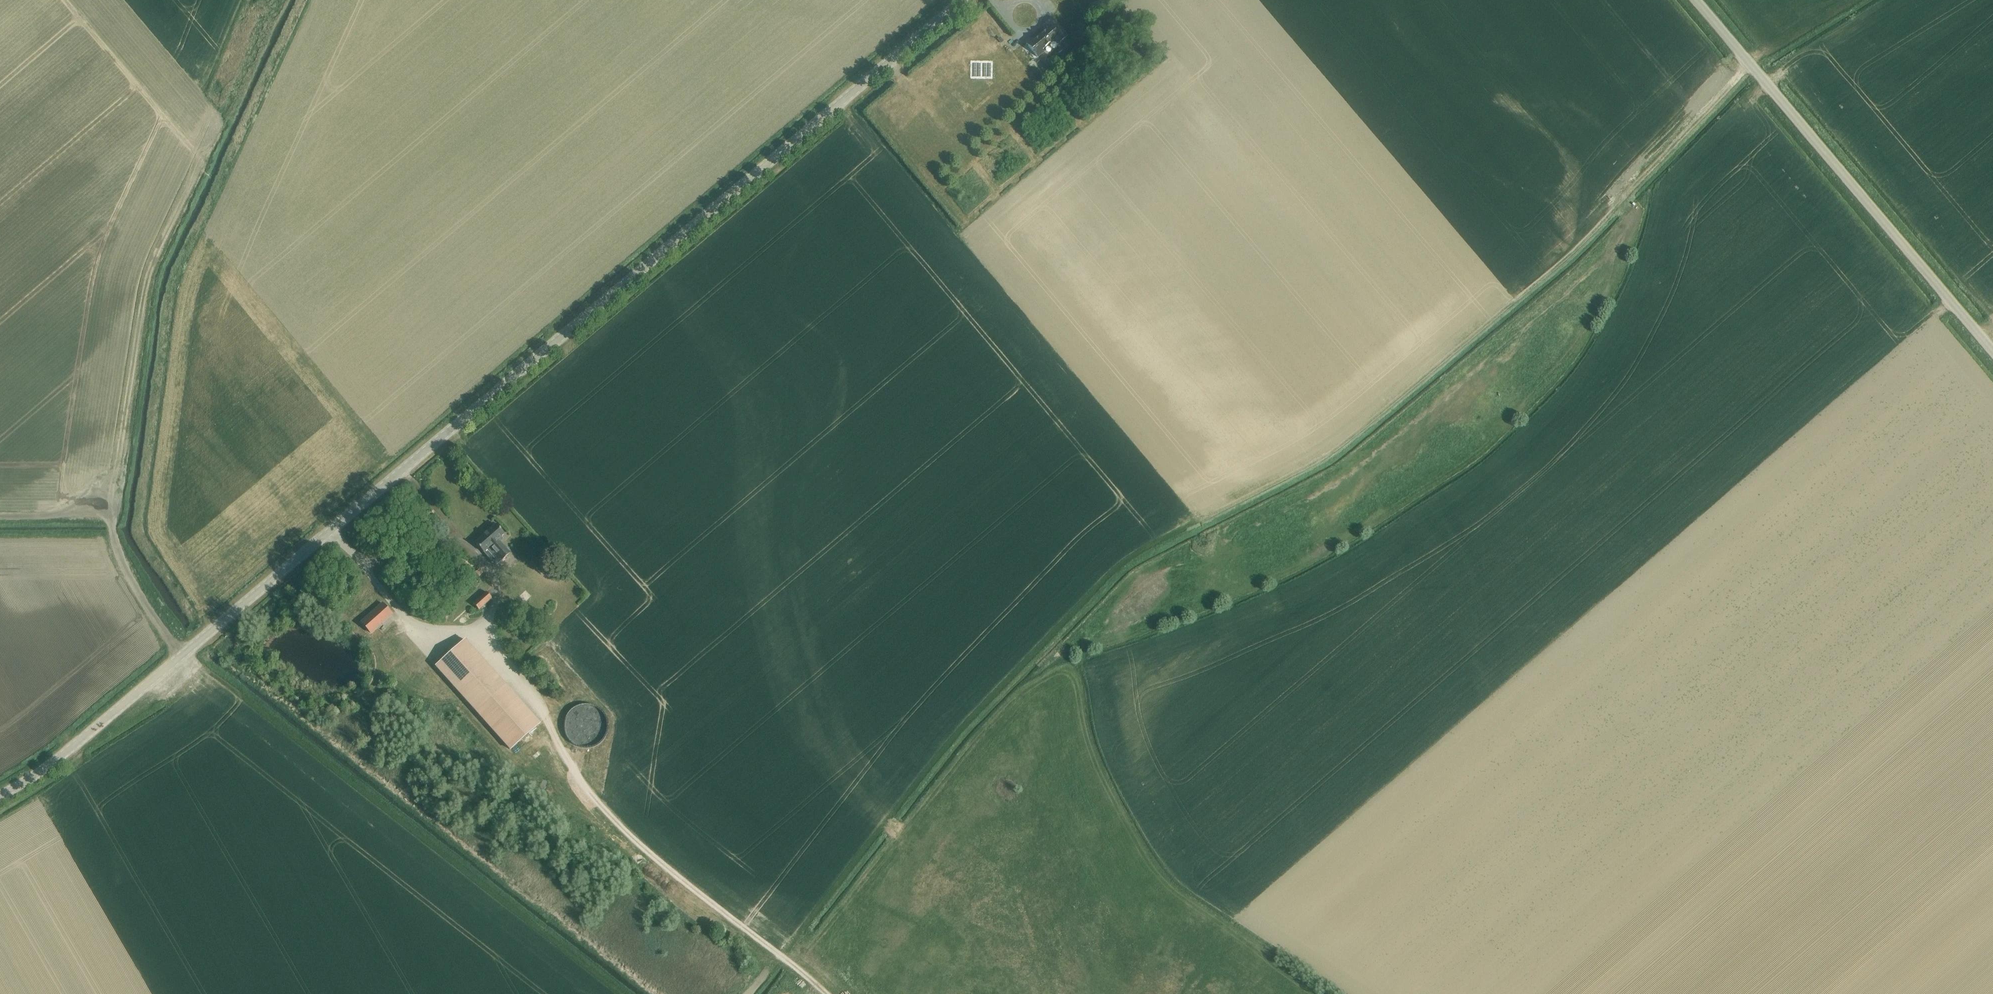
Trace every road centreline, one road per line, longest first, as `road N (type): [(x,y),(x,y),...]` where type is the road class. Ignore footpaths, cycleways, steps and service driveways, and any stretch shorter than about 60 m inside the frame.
road 1 (unclassified): [(0,797),(76,746),(964,0)]
road 2 (unclassified): [(1992,356),(1693,0)]
road 3 (track): [(826,993),(625,831),(560,747)]

